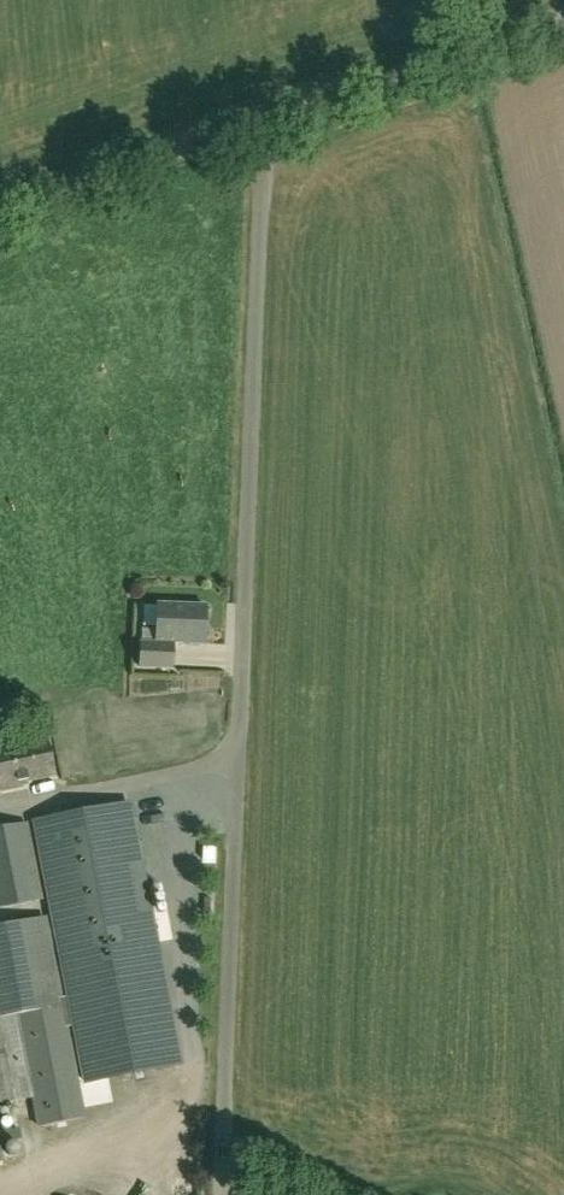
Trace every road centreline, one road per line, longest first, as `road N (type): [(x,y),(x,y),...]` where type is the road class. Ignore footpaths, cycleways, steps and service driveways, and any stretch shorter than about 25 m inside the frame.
road 1 (unclassified): [(241,1123),(270,120)]
road 2 (unclassified): [(563,17),(270,120)]
road 3 (unclassified): [(270,120),(0,214)]

